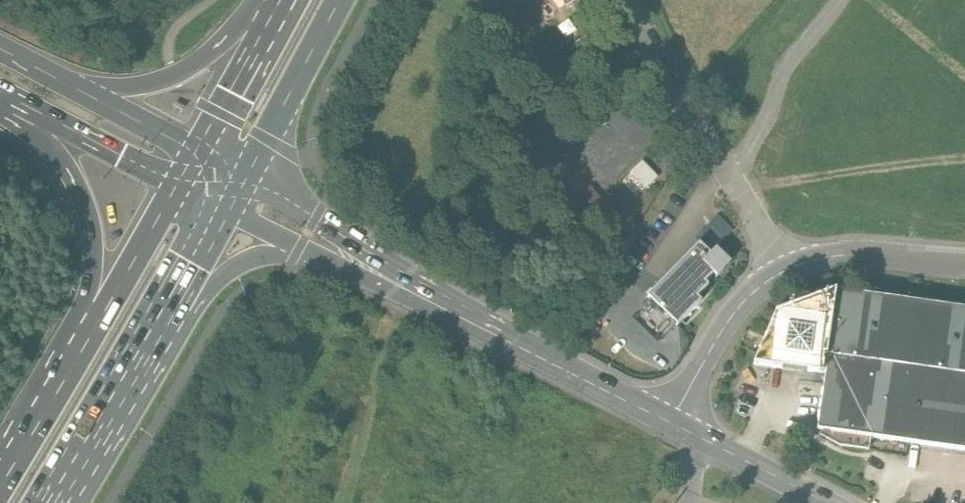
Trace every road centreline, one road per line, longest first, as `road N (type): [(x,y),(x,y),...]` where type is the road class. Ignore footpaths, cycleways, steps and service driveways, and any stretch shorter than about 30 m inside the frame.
road 1 (tertiary): [(387,279),(670,423)]
road 2 (residential): [(784,271),(621,0)]
road 3 (primary): [(56,502),(177,295)]
road 4 (motorway): [(31,111),(86,188),(99,219),(104,250),(95,329)]
road 5 (motorway): [(275,8),(173,85),(141,95),(84,94)]
road 6 (track): [(732,180),(781,71),(841,0)]
road 7 (primary): [(244,178),(341,0)]
road 8 (residential): [(784,271),(720,331),(670,423)]
road 9 (primary): [(95,329),(0,494)]
road 10 (residential): [(964,259),(847,252),(784,271)]
road 11 (tertiary): [(387,279),(330,227),(244,178)]
road 12 (tertiary): [(670,423),(825,502)]
road 13 (primary): [(179,185),(95,329)]
road 14 (motorway): [(31,111),(179,185)]
road 15 (primary): [(275,8),(197,153)]
road 16 (tertiary): [(177,295),(301,248)]
road 17 (motorway): [(197,153),(84,94)]

